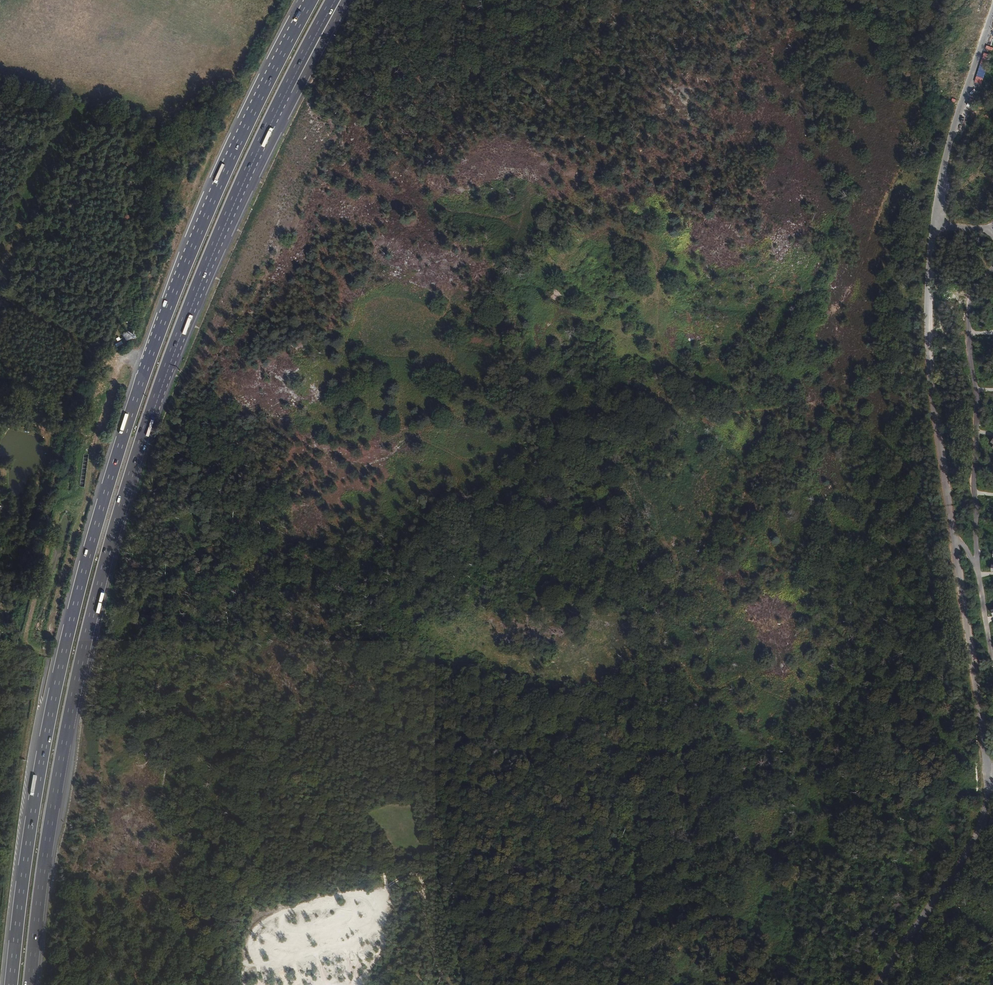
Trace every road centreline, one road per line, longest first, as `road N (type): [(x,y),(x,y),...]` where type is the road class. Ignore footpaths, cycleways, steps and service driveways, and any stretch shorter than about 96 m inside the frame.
road 1 (motorway): [(310,0),(188,253),(106,492),(38,779),(10,984)]
road 2 (unclassified): [(992,17),(942,180),(926,332),(988,795),(979,827),(877,984)]
road 3 (motorway): [(31,984),(57,784),(123,499),(209,260),(279,104)]
road 4 (motorway): [(279,104),(295,95),(347,0)]

